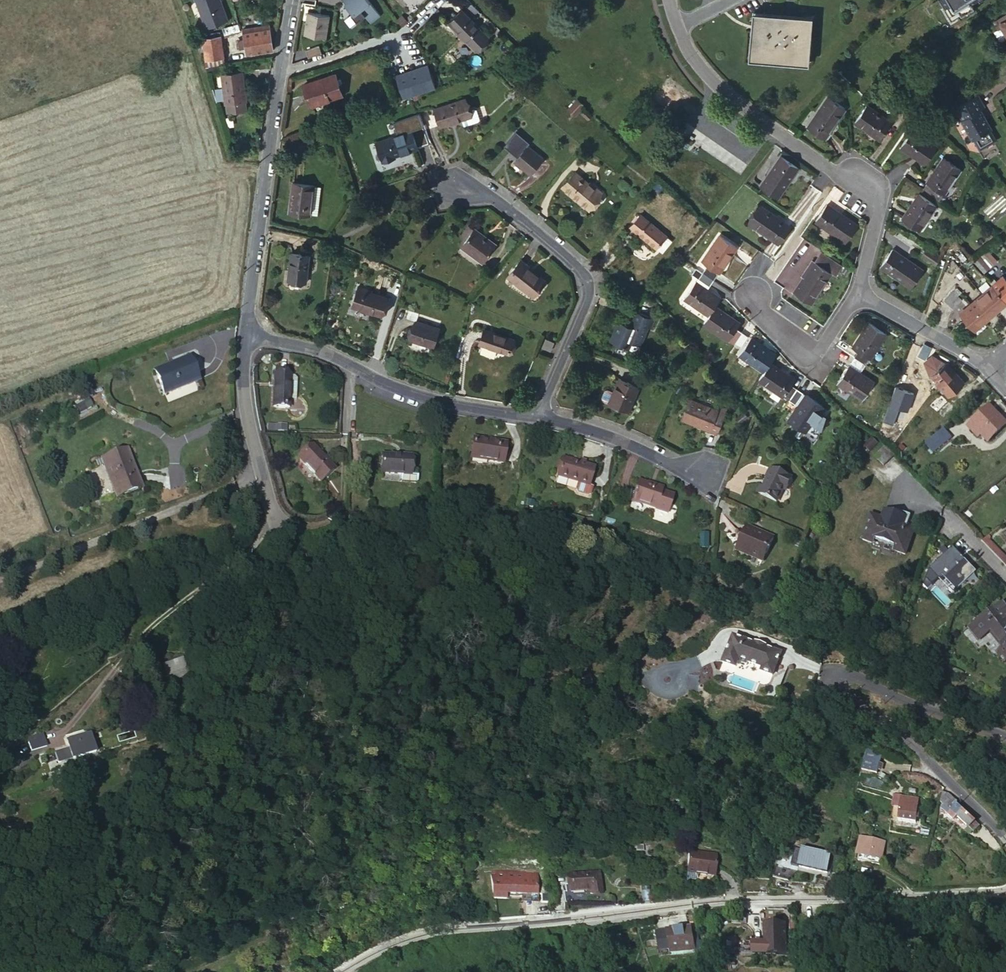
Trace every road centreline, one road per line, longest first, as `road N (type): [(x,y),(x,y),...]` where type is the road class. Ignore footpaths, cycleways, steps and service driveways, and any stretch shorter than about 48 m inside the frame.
road 1 (residential): [(342,971),(438,932),(740,898),(1005,887)]
road 2 (residential): [(1005,830),(903,735),(825,688),(823,678),(839,667),(949,720),(1005,736)]
road 3 (residential): [(854,293),(877,205),(706,74),(677,26)]
road 4 (residential): [(246,335),(294,0)]
road 5 (residential): [(531,415),(586,293),(577,266),(486,192),(453,184)]
road 6 (residential): [(246,335),(318,350),(439,401),(531,415)]
road 7 (residential): [(279,522),(243,398),(246,335)]
road 8 (residential): [(531,415),(697,469)]
road 9 (residential): [(854,293),(809,353),(753,295)]
road 10 (residential): [(986,366),(854,293)]

